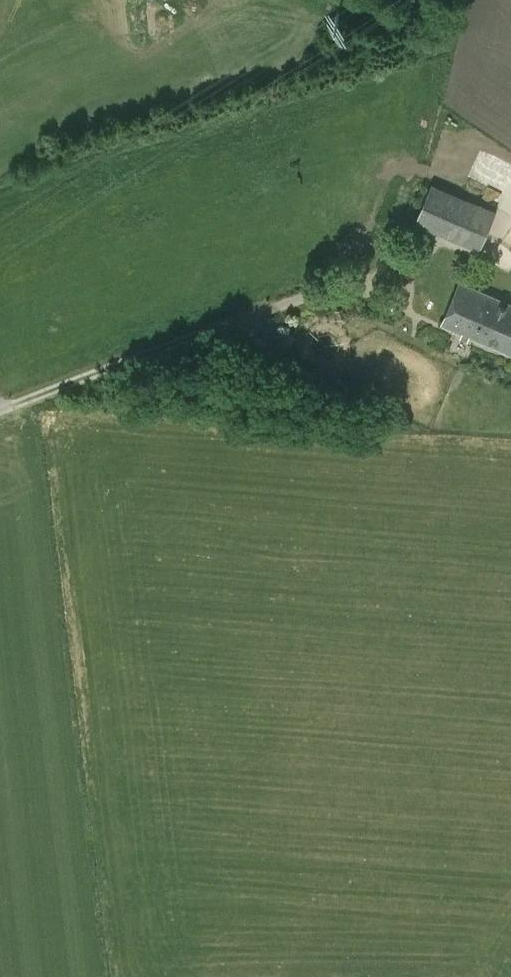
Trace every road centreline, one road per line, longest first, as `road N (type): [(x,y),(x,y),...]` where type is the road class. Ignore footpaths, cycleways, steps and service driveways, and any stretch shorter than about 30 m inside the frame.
road 1 (track): [(0,409),(277,307)]

